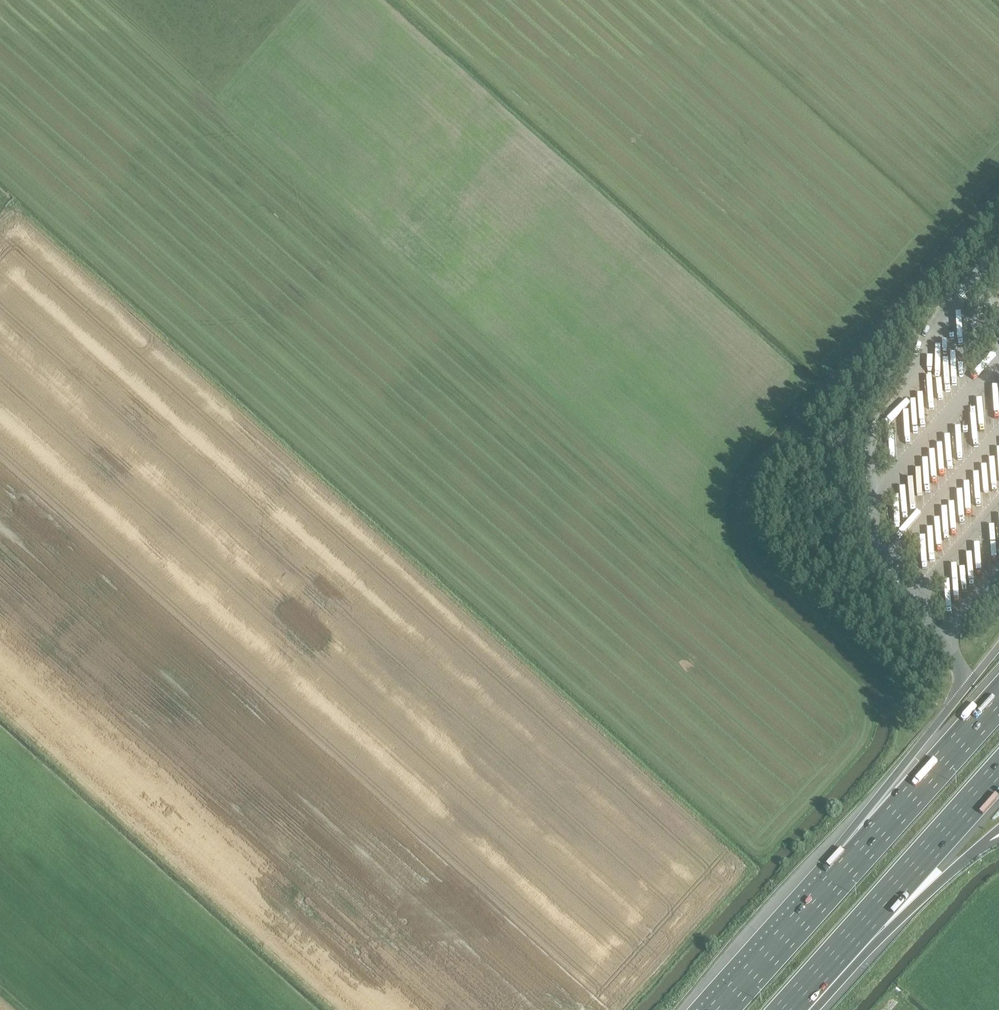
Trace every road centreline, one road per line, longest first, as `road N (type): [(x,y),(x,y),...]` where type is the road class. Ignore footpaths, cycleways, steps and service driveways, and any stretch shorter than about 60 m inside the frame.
road 1 (motorway): [(998,700),(855,861)]
road 2 (motorway): [(964,690),(912,755),(855,861)]
road 3 (motorway): [(855,861),(721,1009)]
road 4 (motorway): [(867,919),(998,772)]
road 5 (motorway): [(867,919),(945,877),(977,849)]
road 6 (motorway): [(786,1009),(867,919)]

